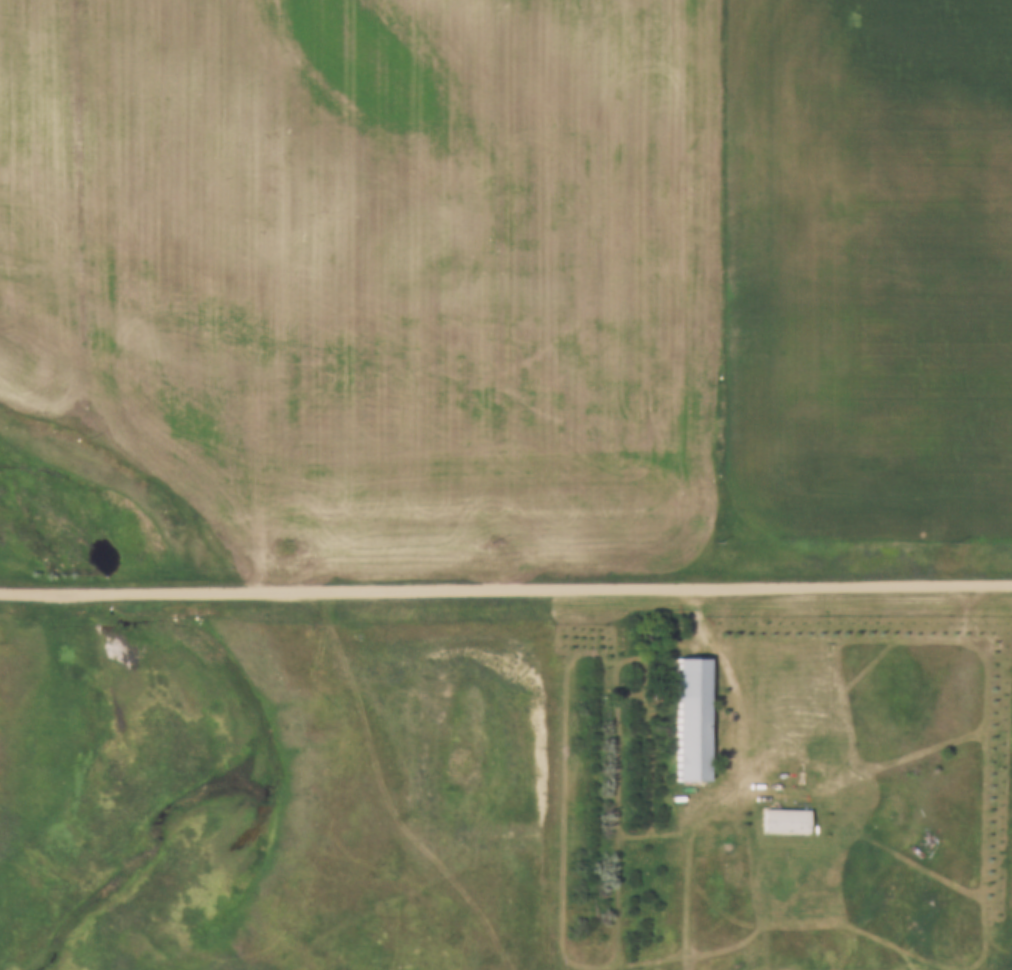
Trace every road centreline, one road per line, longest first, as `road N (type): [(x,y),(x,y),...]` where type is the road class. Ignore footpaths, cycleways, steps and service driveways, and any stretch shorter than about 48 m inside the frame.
road 1 (residential): [(0,591),(1011,588)]

